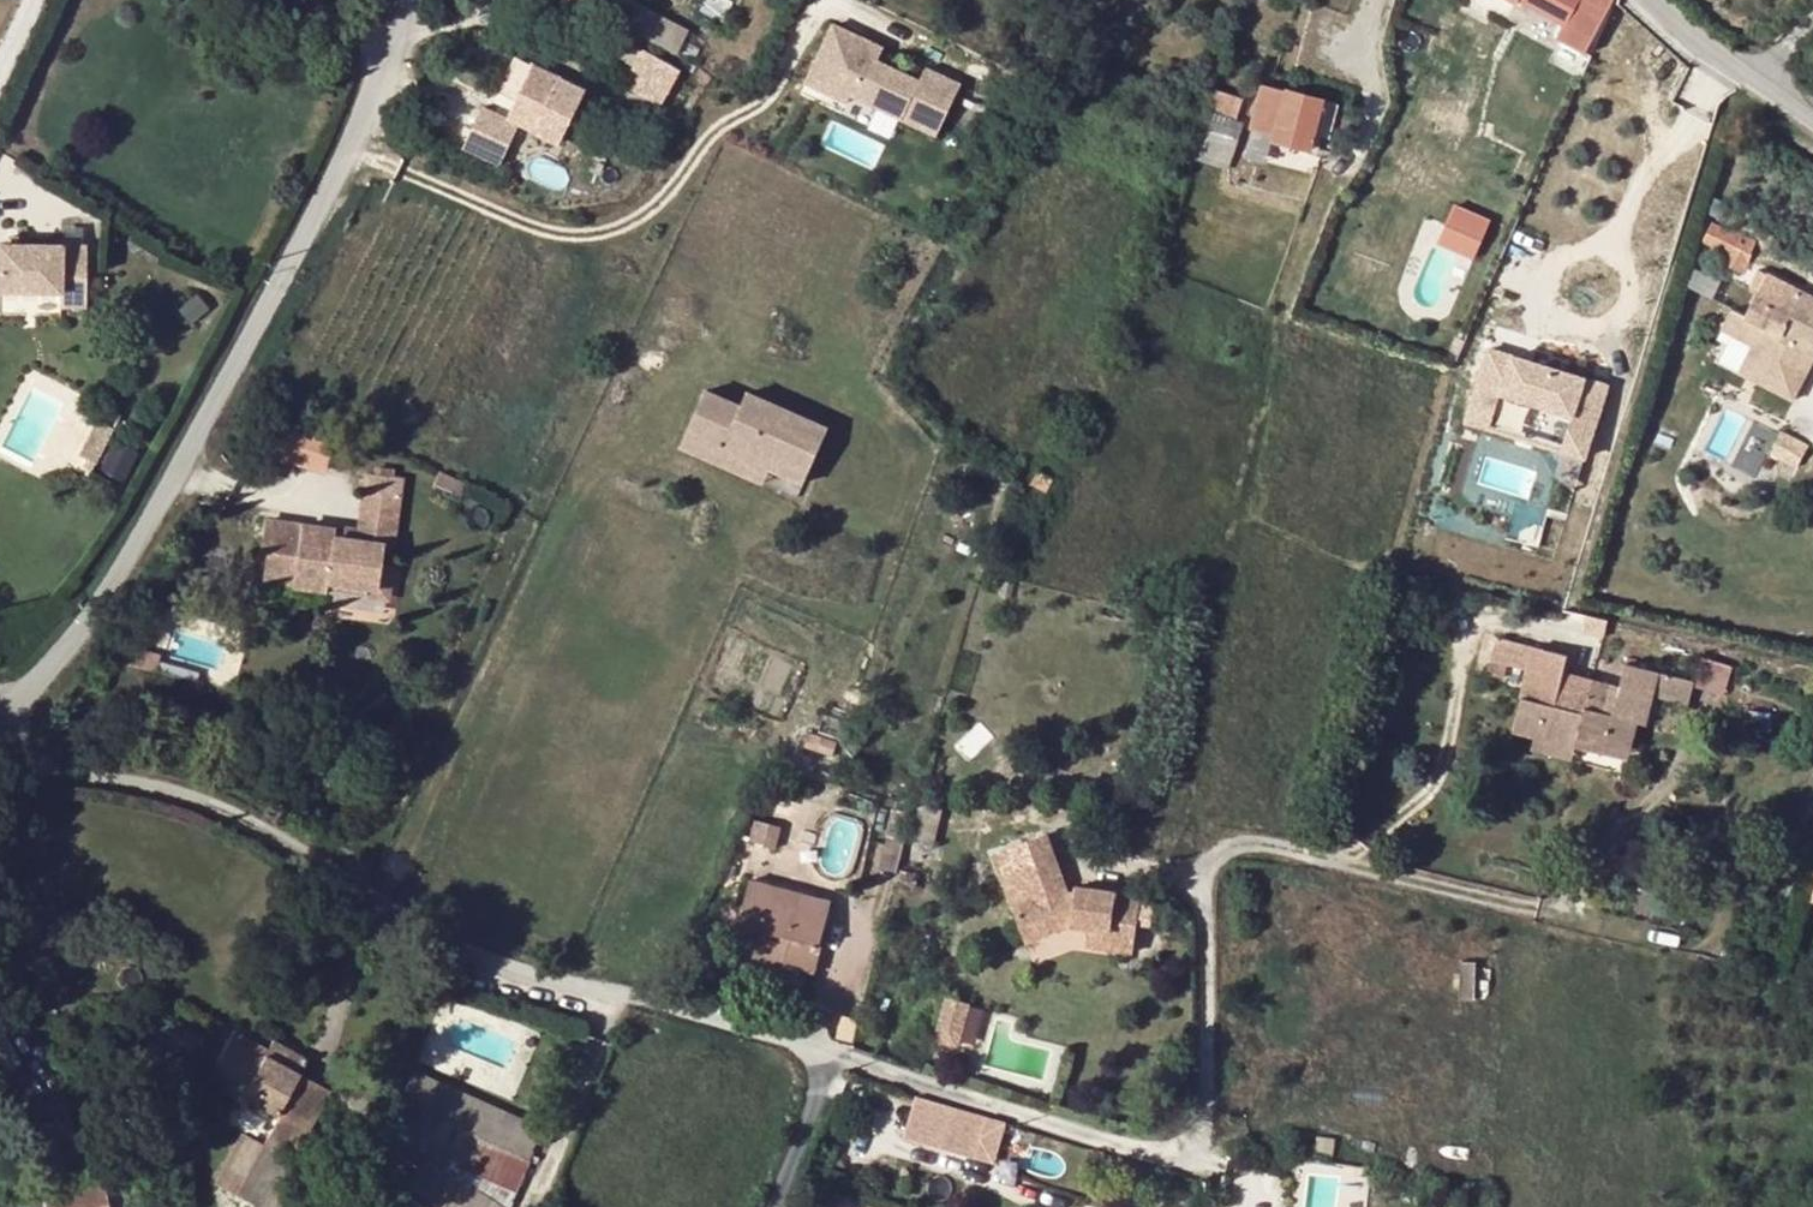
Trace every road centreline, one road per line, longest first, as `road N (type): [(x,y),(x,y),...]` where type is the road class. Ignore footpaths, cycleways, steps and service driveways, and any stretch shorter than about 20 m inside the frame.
road 1 (unclassified): [(6,706),(48,769),(236,814),(430,934),(528,977),(717,1018),(841,1058)]
road 2 (unclassified): [(6,706),(85,629),(272,297),(415,0)]
road 3 (unclassified): [(841,1058),(1148,1146),(1188,1139),(1201,1109),(1204,883)]
road 4 (unclassified): [(1651,0),(1812,116)]
road 5 (residential): [(841,1058),(789,1206)]

